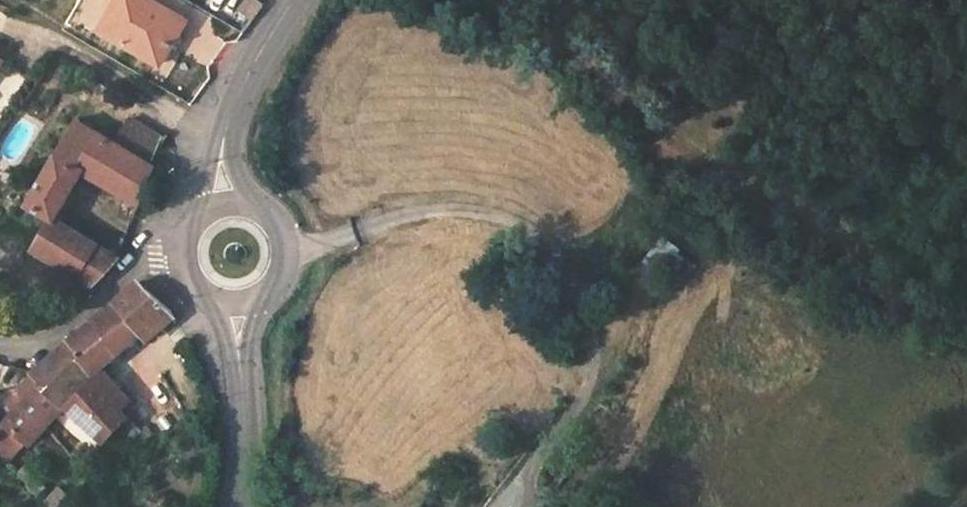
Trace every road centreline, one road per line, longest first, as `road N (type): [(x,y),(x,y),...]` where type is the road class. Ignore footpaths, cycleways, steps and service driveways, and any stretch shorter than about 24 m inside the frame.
road 1 (residential): [(184,256),(131,271),(47,342),(0,344)]
road 2 (tertiary): [(204,293),(244,430)]
road 3 (tertiary): [(296,0),(236,91),(226,122)]
road 4 (tertiary): [(244,430),(246,345),(263,294)]

